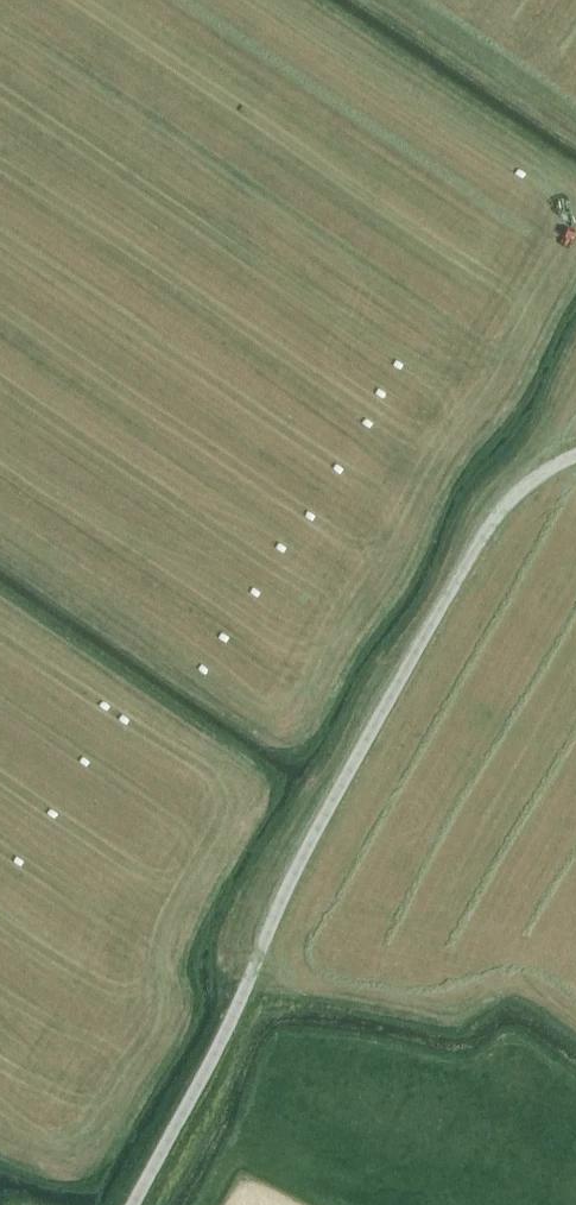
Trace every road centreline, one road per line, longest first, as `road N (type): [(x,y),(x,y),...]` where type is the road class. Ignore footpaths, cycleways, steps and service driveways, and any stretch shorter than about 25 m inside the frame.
road 1 (unclassified): [(128,1204),(503,510)]

